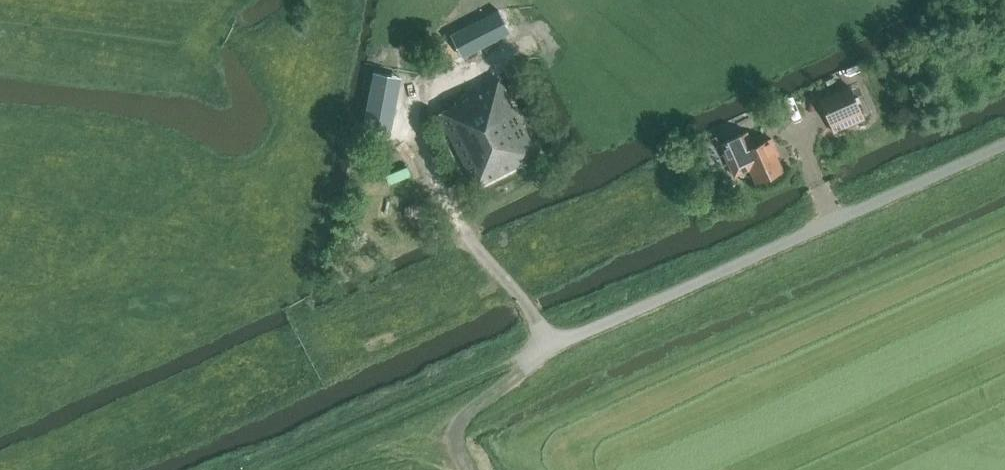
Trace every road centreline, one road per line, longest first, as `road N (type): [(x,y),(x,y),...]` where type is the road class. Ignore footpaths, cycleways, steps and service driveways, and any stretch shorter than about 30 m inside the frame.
road 1 (unclassified): [(546,346),(1004,144)]
road 2 (track): [(502,279),(360,349),(338,345),(228,245)]
road 3 (track): [(546,346),(266,469)]
road 4 (track): [(501,58),(423,105),(429,157),(465,241),(502,279)]
road 5 (track): [(546,346),(455,432),(453,450),(465,469)]
road 6 (track): [(452,469),(427,459),(389,458),(326,469)]

